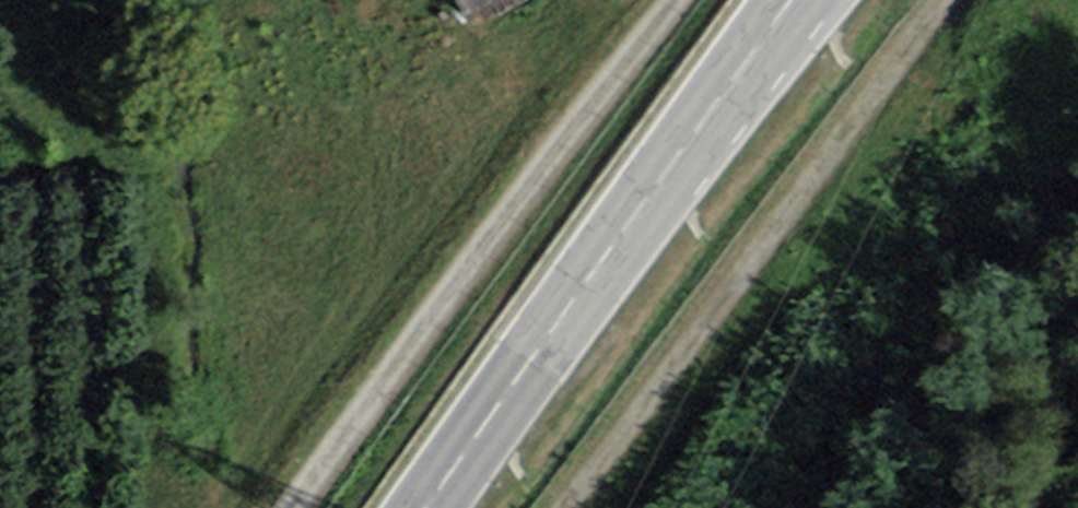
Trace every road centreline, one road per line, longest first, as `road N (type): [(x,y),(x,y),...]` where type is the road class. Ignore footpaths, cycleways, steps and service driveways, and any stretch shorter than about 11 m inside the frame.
road 1 (track): [(930,0),(555,507)]
road 2 (secondary): [(805,0),(432,507)]
road 3 (track): [(309,507),(674,0)]

